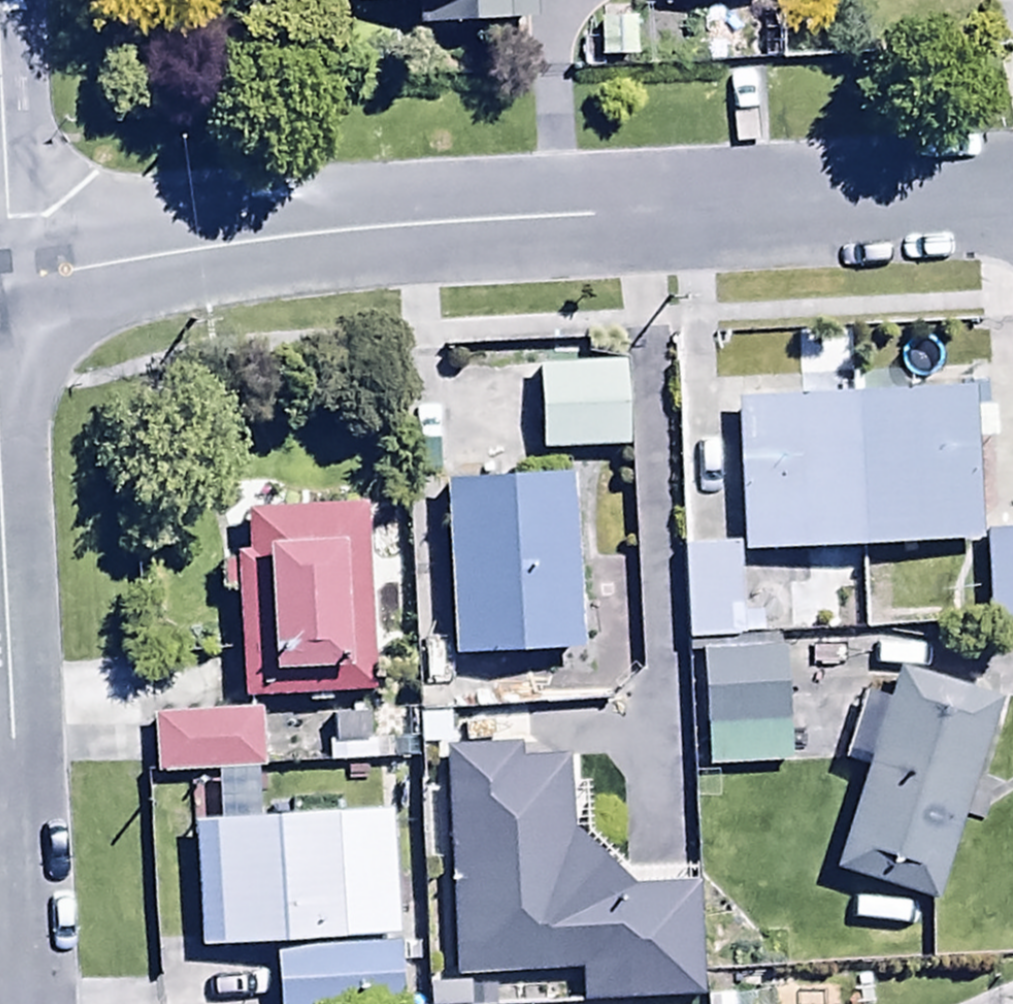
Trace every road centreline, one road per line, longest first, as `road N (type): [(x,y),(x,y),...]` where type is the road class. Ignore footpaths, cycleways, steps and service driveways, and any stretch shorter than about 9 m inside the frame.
road 1 (residential): [(1012,197),(444,231),(222,254),(3,294)]
road 2 (residential): [(3,294),(36,1003)]

